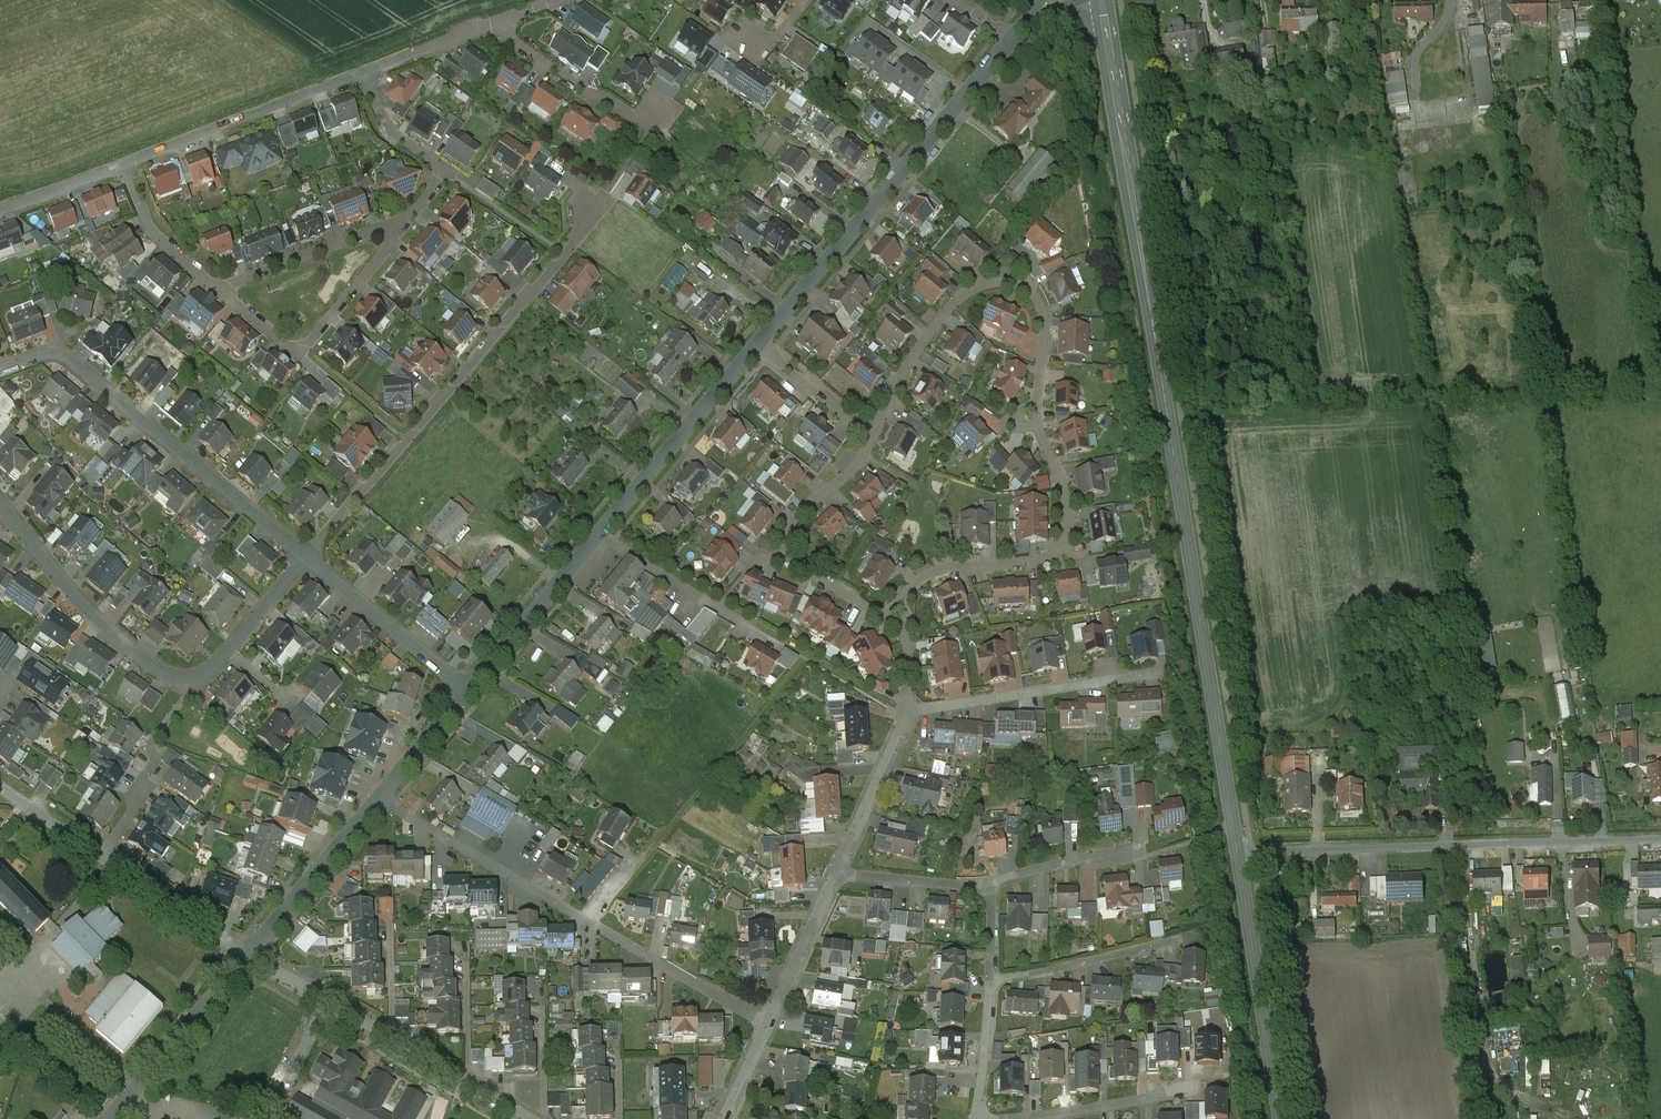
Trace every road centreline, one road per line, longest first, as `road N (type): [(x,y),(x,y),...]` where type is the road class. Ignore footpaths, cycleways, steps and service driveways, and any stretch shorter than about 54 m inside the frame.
road 1 (secondary): [(1238,853),(1102,0)]
road 2 (residential): [(899,620),(908,591),(924,576),(950,565),(1048,556),(1068,535),(1071,517),(1029,419),(1044,329),(1033,294),(988,284),(960,300),(928,335),(868,441)]
road 3 (residential): [(307,558),(591,212)]
road 4 (residential): [(382,800),(768,1024)]
road 5 (residential): [(307,558),(193,685),(166,676),(103,625),(0,500)]
road 6 (unclassified): [(1238,853),(1660,840)]
road 7 (residential): [(757,346),(1013,40)]
road 8 (residential): [(307,558),(69,359),(45,355),(0,372)]
road 9 (residential): [(249,952),(533,1118)]
road 10 (residential): [(868,441),(783,535),(797,567),(899,620)]
road 11 (residential): [(219,291),(288,349),(300,350),(407,219)]
road 12 (secondary): [(1282,1118),(1238,853)]
road 13 (residential): [(122,164),(364,72)]
road 14 (residential): [(909,712),(1162,669)]
road 15 (residential): [(600,533),(757,346)]
road 16 (residential): [(111,1118),(249,952)]
road 17 (residential): [(470,690),(307,558)]
road 18 (residential): [(470,690),(600,533)]
road 19 (residential): [(249,952),(382,800)]
road 20 (residential): [(219,291),(407,219)]
road 21 (residential): [(487,26),(586,93),(631,115),(656,116)]
road 22 (residential): [(407,219),(444,170),(390,132),(364,72)]
road 23 (residential): [(994,982),(1174,942)]
road 24 (residential): [(754,626),(600,533)]
road 25 (residential): [(839,873),(909,712)]
road 26 (residential): [(103,857),(249,952)]
road 27 (residential): [(768,1024),(839,873)]
road 28 (residential): [(122,164),(147,224),(219,291)]
road 29 (residential): [(1033,1118),(1190,1089)]
road 30 (residential): [(839,873),(993,887)]
road 31 (residential): [(757,346),(868,441)]
road 32 (residential): [(382,800),(470,690)]
road 33 (residential): [(993,887),(1127,853)]
road 34 (residential): [(976,1118),(994,982)]
road 35 (residential): [(0,211),(122,164)]
road 36 (residential): [(0,787),(103,857)]

